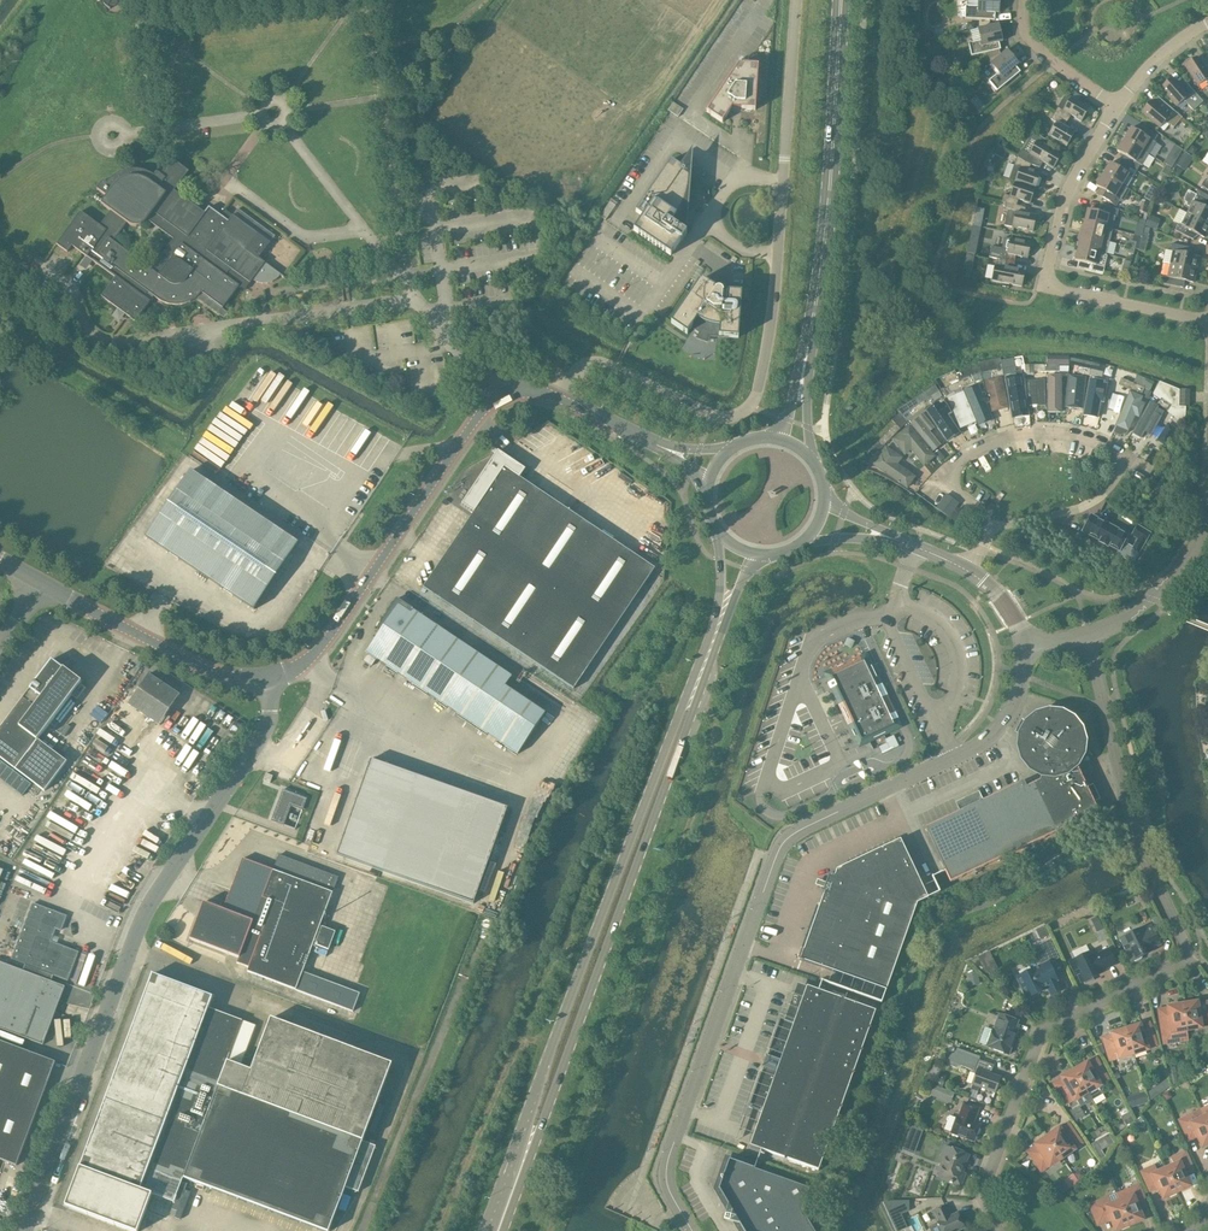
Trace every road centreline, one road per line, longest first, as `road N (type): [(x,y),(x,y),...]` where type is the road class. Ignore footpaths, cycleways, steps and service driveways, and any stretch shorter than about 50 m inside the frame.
road 1 (unclassified): [(1025,647),(1011,707),(989,738),(803,828),(779,850),(668,1160),(669,1188),(692,1230)]
road 2 (secondary): [(717,530),(715,620),(511,1180)]
road 3 (secondary): [(511,1180),(541,1126),(735,598),(761,555)]
road 4 (unclassified): [(267,680),(272,705),(263,737),(147,912),(27,1230)]
road 5 (tertiary): [(752,405),(776,283),(796,0)]
road 6 (unclassified): [(417,300),(143,339),(47,276)]
road 7 (residential): [(998,1230),(981,1196),(1040,1036),(1187,957)]
road 8 (unclassified): [(267,680),(323,649),(500,393)]
road 9 (residential): [(941,478),(983,448),(1023,435),(1092,440),(1119,457),(1114,484),(1090,504),(990,529)]
road 10 (secondary): [(809,354),(826,238),(841,0)]
road 11 (residential): [(1116,106),(1069,189),(1049,283),(1207,321)]
road 12 (unclassified): [(1187,957),(1136,841),(1086,635)]
road 13 (unclassified): [(50,588),(226,678),(267,680)]
road 14 (tertiary): [(752,405),(733,417),(712,417),(596,366),(576,374),(562,399)]
road 15 (residential): [(1116,106),(1033,43),(1024,0)]
road 16 (unclassified): [(262,118),(125,134)]
road 17 (unclassified): [(363,229),(284,127)]
road 18 (residential): [(1207,22),(1156,59),(1116,106)]
road 19 (unclassified): [(500,393),(417,300)]

